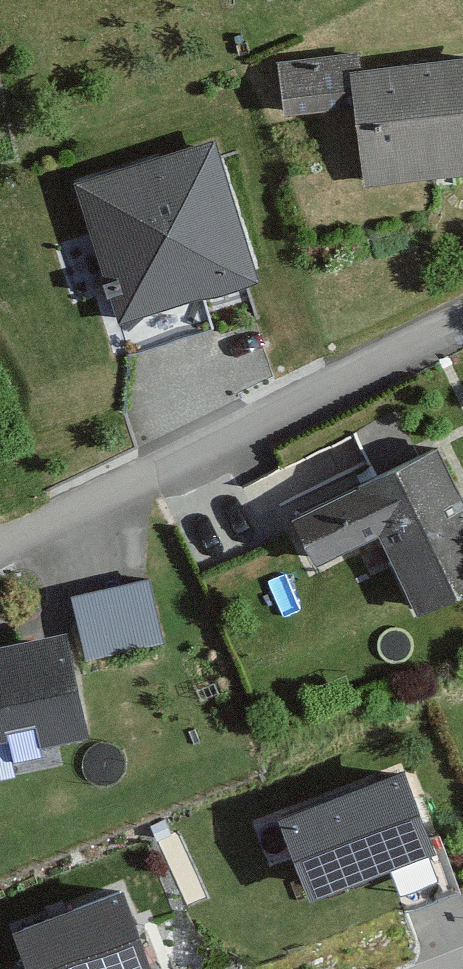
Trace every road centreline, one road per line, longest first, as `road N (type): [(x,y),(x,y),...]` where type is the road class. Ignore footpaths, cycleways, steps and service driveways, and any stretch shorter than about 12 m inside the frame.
road 1 (residential): [(0,548),(462,321)]

